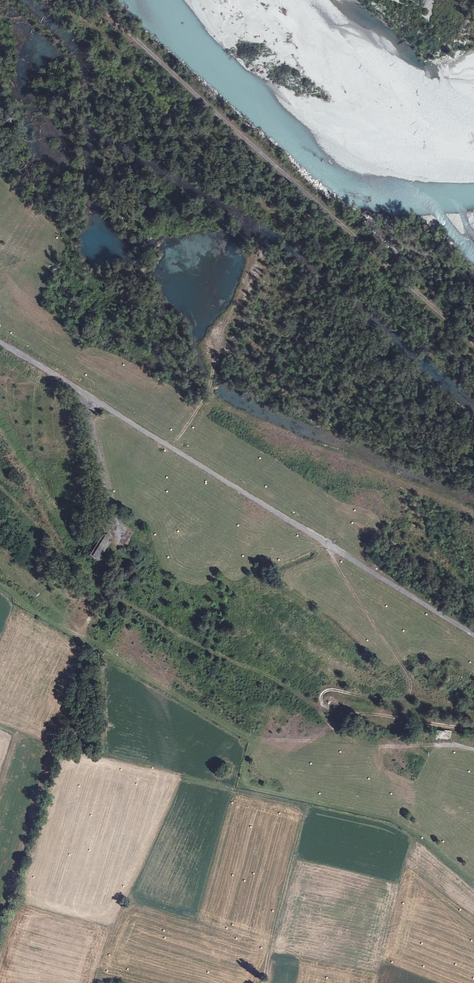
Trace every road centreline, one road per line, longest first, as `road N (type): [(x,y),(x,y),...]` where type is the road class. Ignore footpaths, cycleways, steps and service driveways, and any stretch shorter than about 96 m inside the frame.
road 1 (track): [(90,0),(473,344)]
road 2 (track): [(390,819),(249,786),(252,740),(0,584)]
road 3 (track): [(265,982),(308,799)]
road 4 (track): [(122,544),(84,393)]

